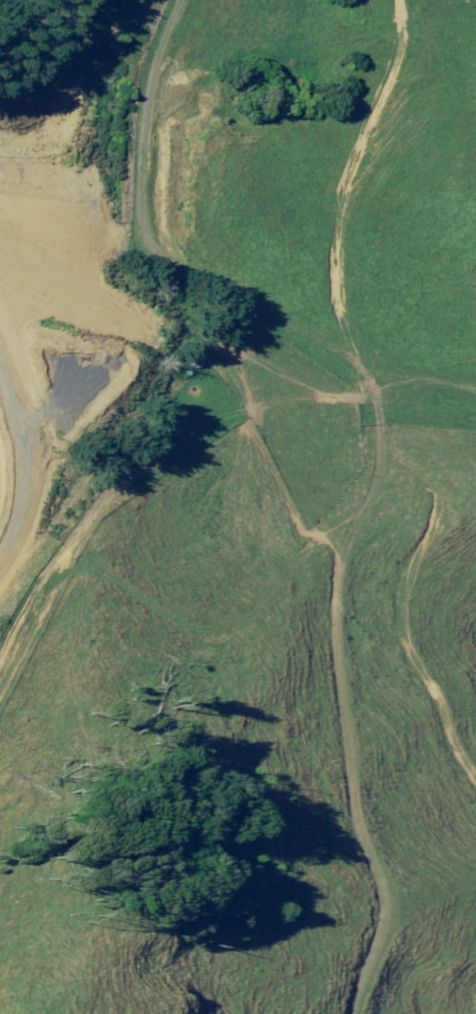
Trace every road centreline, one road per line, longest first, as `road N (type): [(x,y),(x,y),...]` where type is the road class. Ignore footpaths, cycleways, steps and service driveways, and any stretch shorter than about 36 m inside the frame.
road 1 (track): [(366,1013),(379,989),(342,648),(368,364)]
road 2 (track): [(247,0),(170,80),(181,261),(368,364)]
road 3 (track): [(368,364),(449,511),(419,632),(475,752)]

